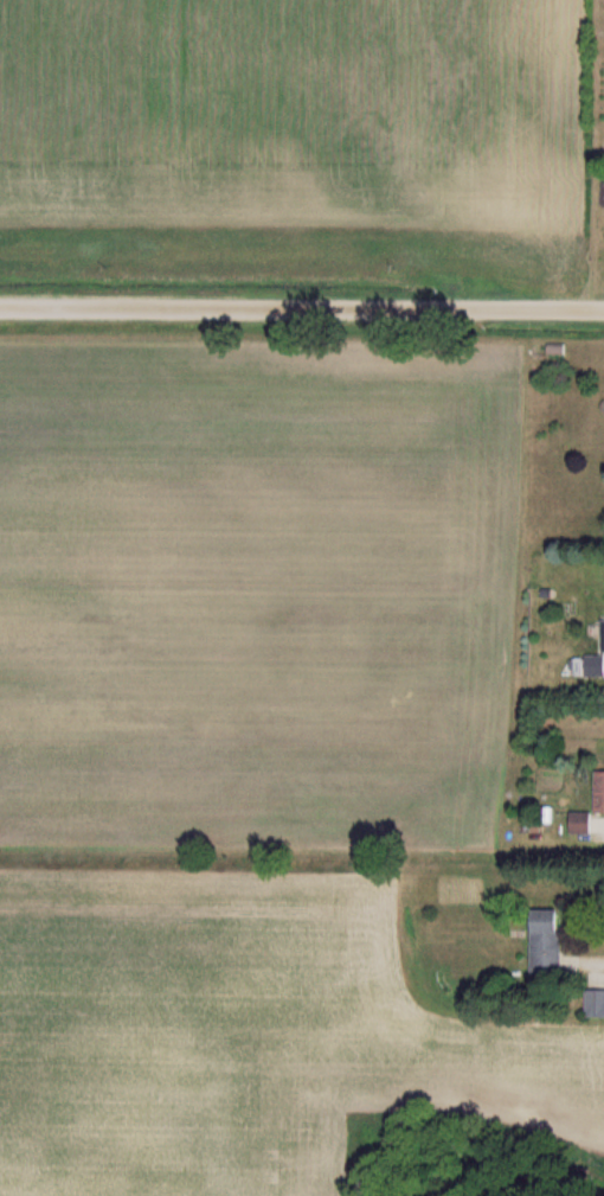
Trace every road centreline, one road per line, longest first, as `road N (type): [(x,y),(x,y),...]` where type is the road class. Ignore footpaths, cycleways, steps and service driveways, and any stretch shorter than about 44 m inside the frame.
road 1 (residential): [(603,313),(0,311)]

